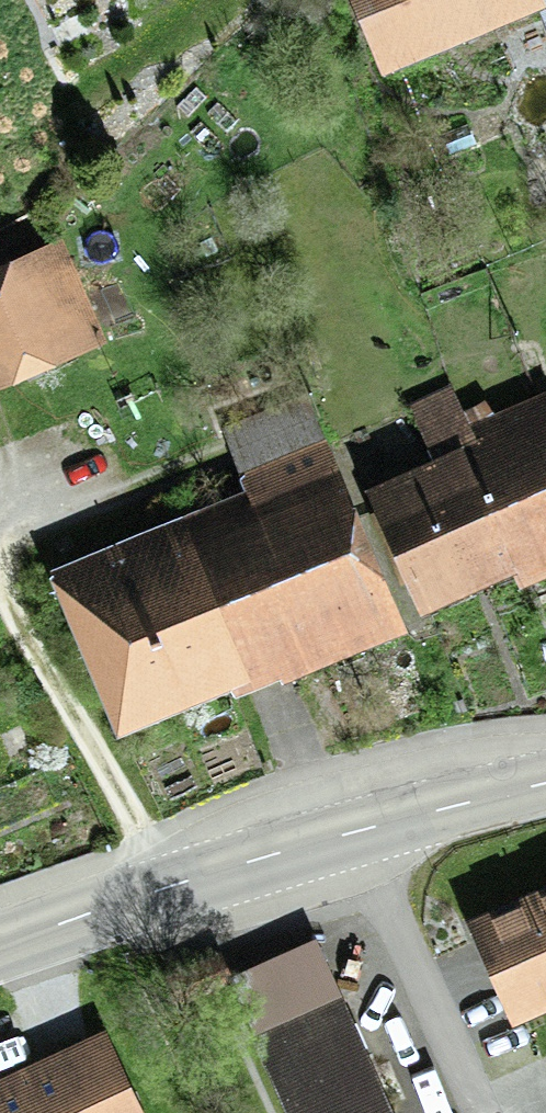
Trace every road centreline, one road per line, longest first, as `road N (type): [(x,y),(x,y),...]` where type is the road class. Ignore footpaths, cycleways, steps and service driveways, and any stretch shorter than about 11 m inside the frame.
road 1 (tertiary): [(0,948),(257,859),(545,781)]

